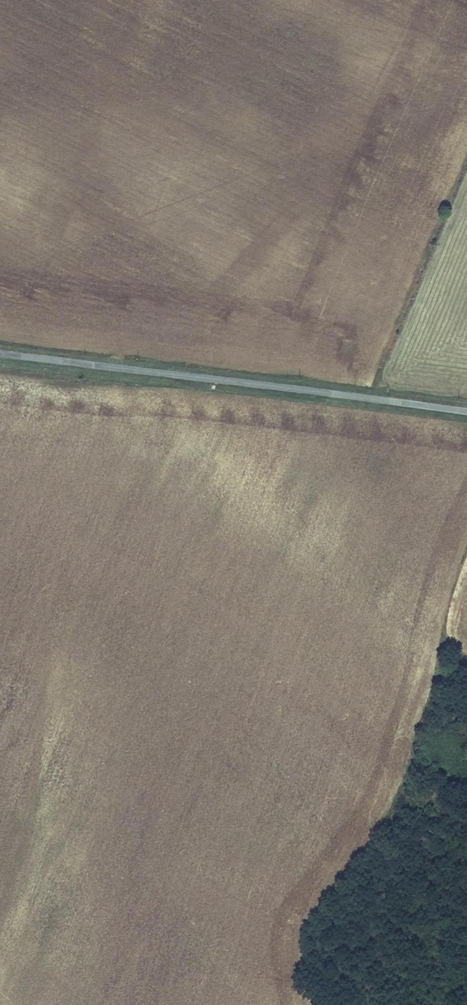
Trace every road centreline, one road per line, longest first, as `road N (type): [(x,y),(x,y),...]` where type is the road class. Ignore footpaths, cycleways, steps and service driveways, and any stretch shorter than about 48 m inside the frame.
road 1 (unclassified): [(466,411),(0,353)]

